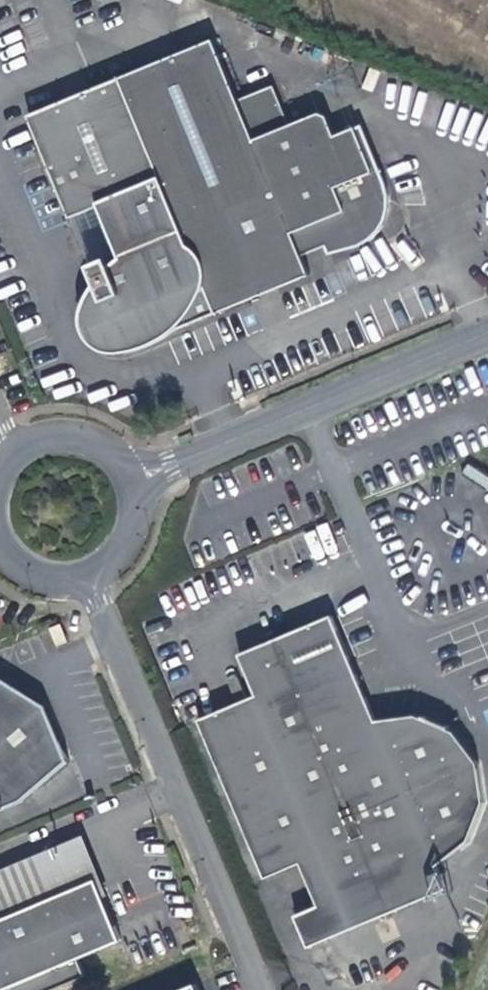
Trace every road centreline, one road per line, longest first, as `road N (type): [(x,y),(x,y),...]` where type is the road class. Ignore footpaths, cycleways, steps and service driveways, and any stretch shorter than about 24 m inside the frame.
road 1 (unclassified): [(126,474),(145,474),(487,329)]
road 2 (unclassified): [(0,549),(29,571),(54,576),(101,562),(128,523),(126,474)]
road 3 (unclassified): [(126,474),(96,439),(74,430),(50,428),(7,446)]

